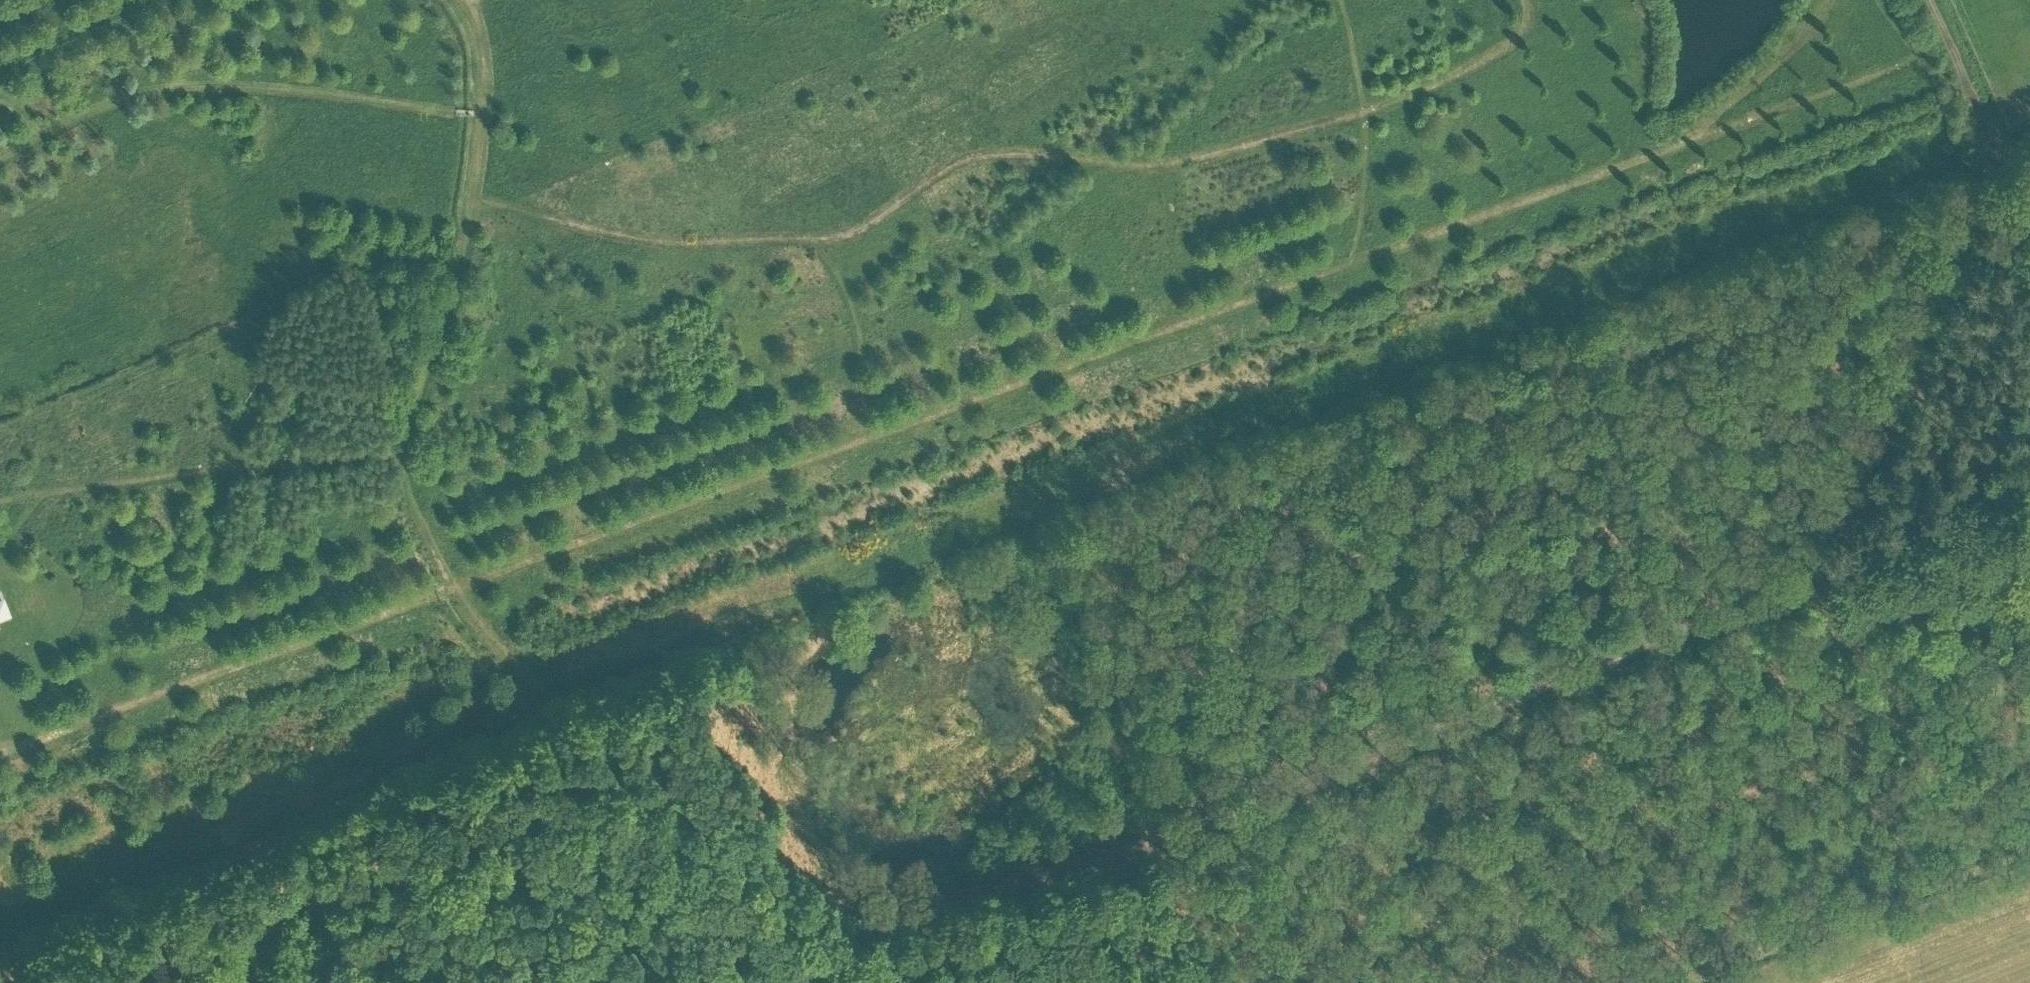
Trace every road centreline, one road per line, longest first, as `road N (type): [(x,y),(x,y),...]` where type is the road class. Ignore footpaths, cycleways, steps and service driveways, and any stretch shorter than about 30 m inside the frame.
road 1 (track): [(0,751),(1696,138),(1824,0)]
road 2 (track): [(680,982),(1153,836),(2029,484)]
road 3 (track): [(727,969),(581,719),(470,617),(415,515),(400,448),(455,277),(484,117),(485,67),(466,0)]
road 4 (track): [(0,63),(130,0)]

